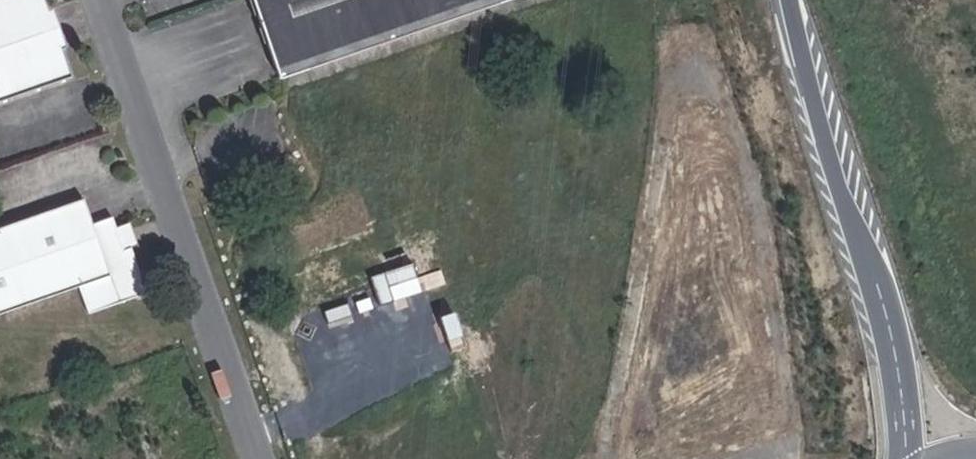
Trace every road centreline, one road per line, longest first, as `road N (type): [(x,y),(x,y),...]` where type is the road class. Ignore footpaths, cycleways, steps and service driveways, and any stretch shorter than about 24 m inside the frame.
road 1 (unclassified): [(260,458),(103,0)]
road 2 (motorway): [(780,0),(826,164),(875,287),(897,375),(904,458)]

